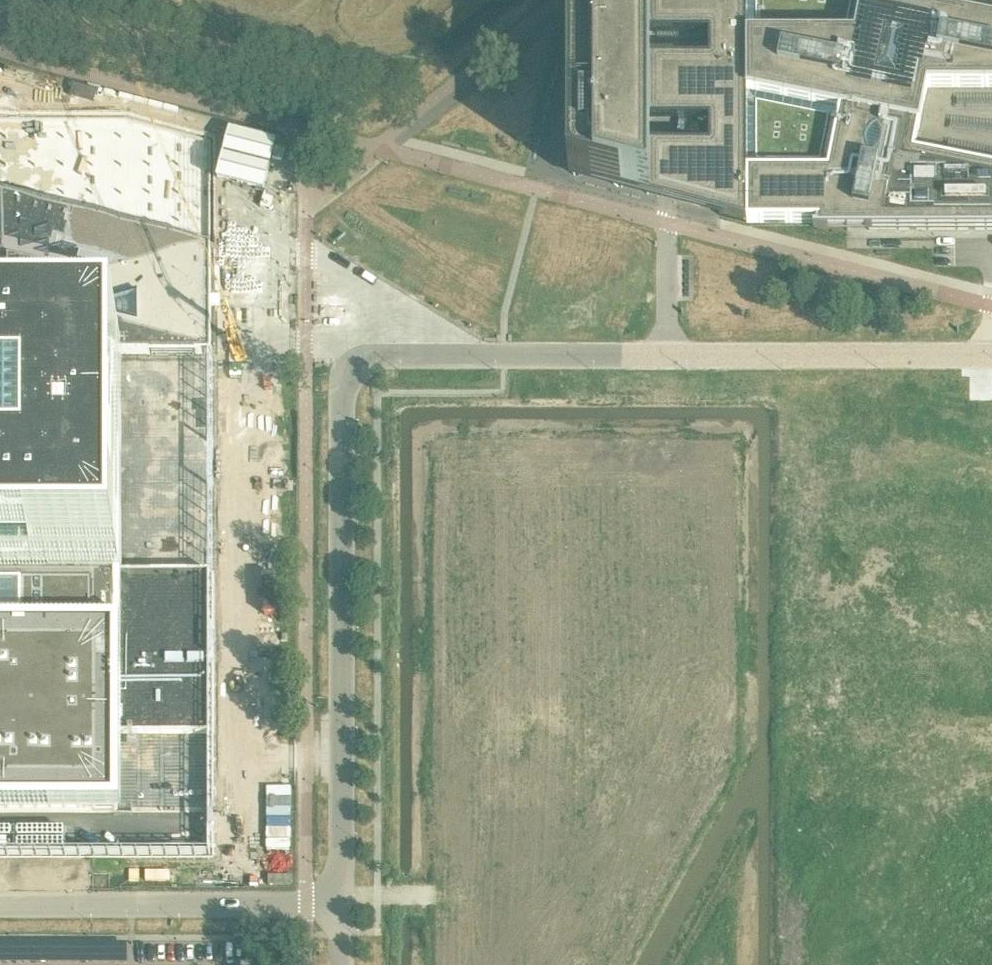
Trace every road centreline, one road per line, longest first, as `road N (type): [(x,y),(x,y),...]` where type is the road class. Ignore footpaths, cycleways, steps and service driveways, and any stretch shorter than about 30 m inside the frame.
road 1 (unclassified): [(0,904),(307,905),(337,883),(343,867),(343,402),(359,365),(381,355),(991,355)]
road 2 (track): [(330,893),(468,893)]

